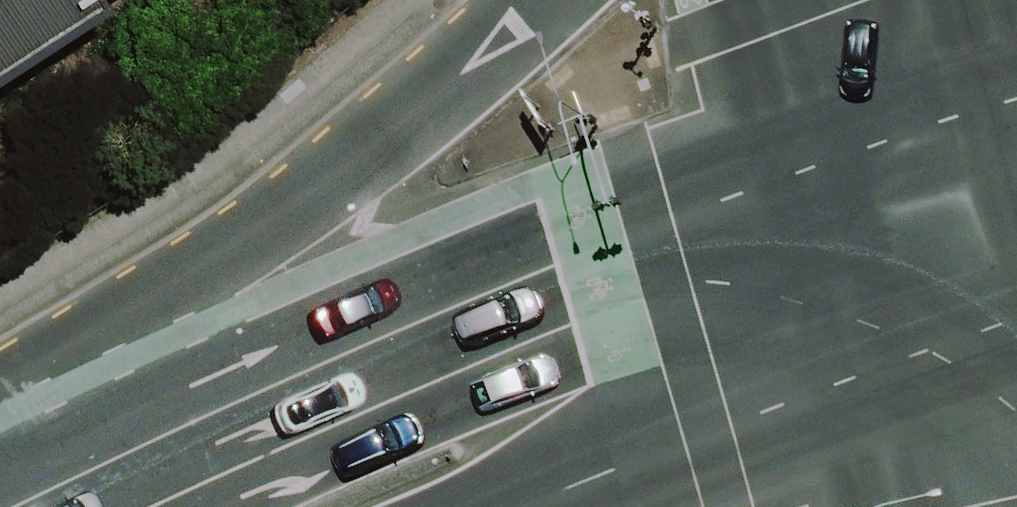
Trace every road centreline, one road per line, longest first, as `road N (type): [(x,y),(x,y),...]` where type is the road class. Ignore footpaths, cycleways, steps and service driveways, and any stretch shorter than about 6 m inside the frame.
road 1 (trunk): [(929,271),(678,352),(311,506)]
road 2 (trunk): [(212,506),(335,183),(528,0)]
road 3 (secondary): [(929,271),(847,0)]
road 4 (trunk): [(1008,506),(929,271)]

